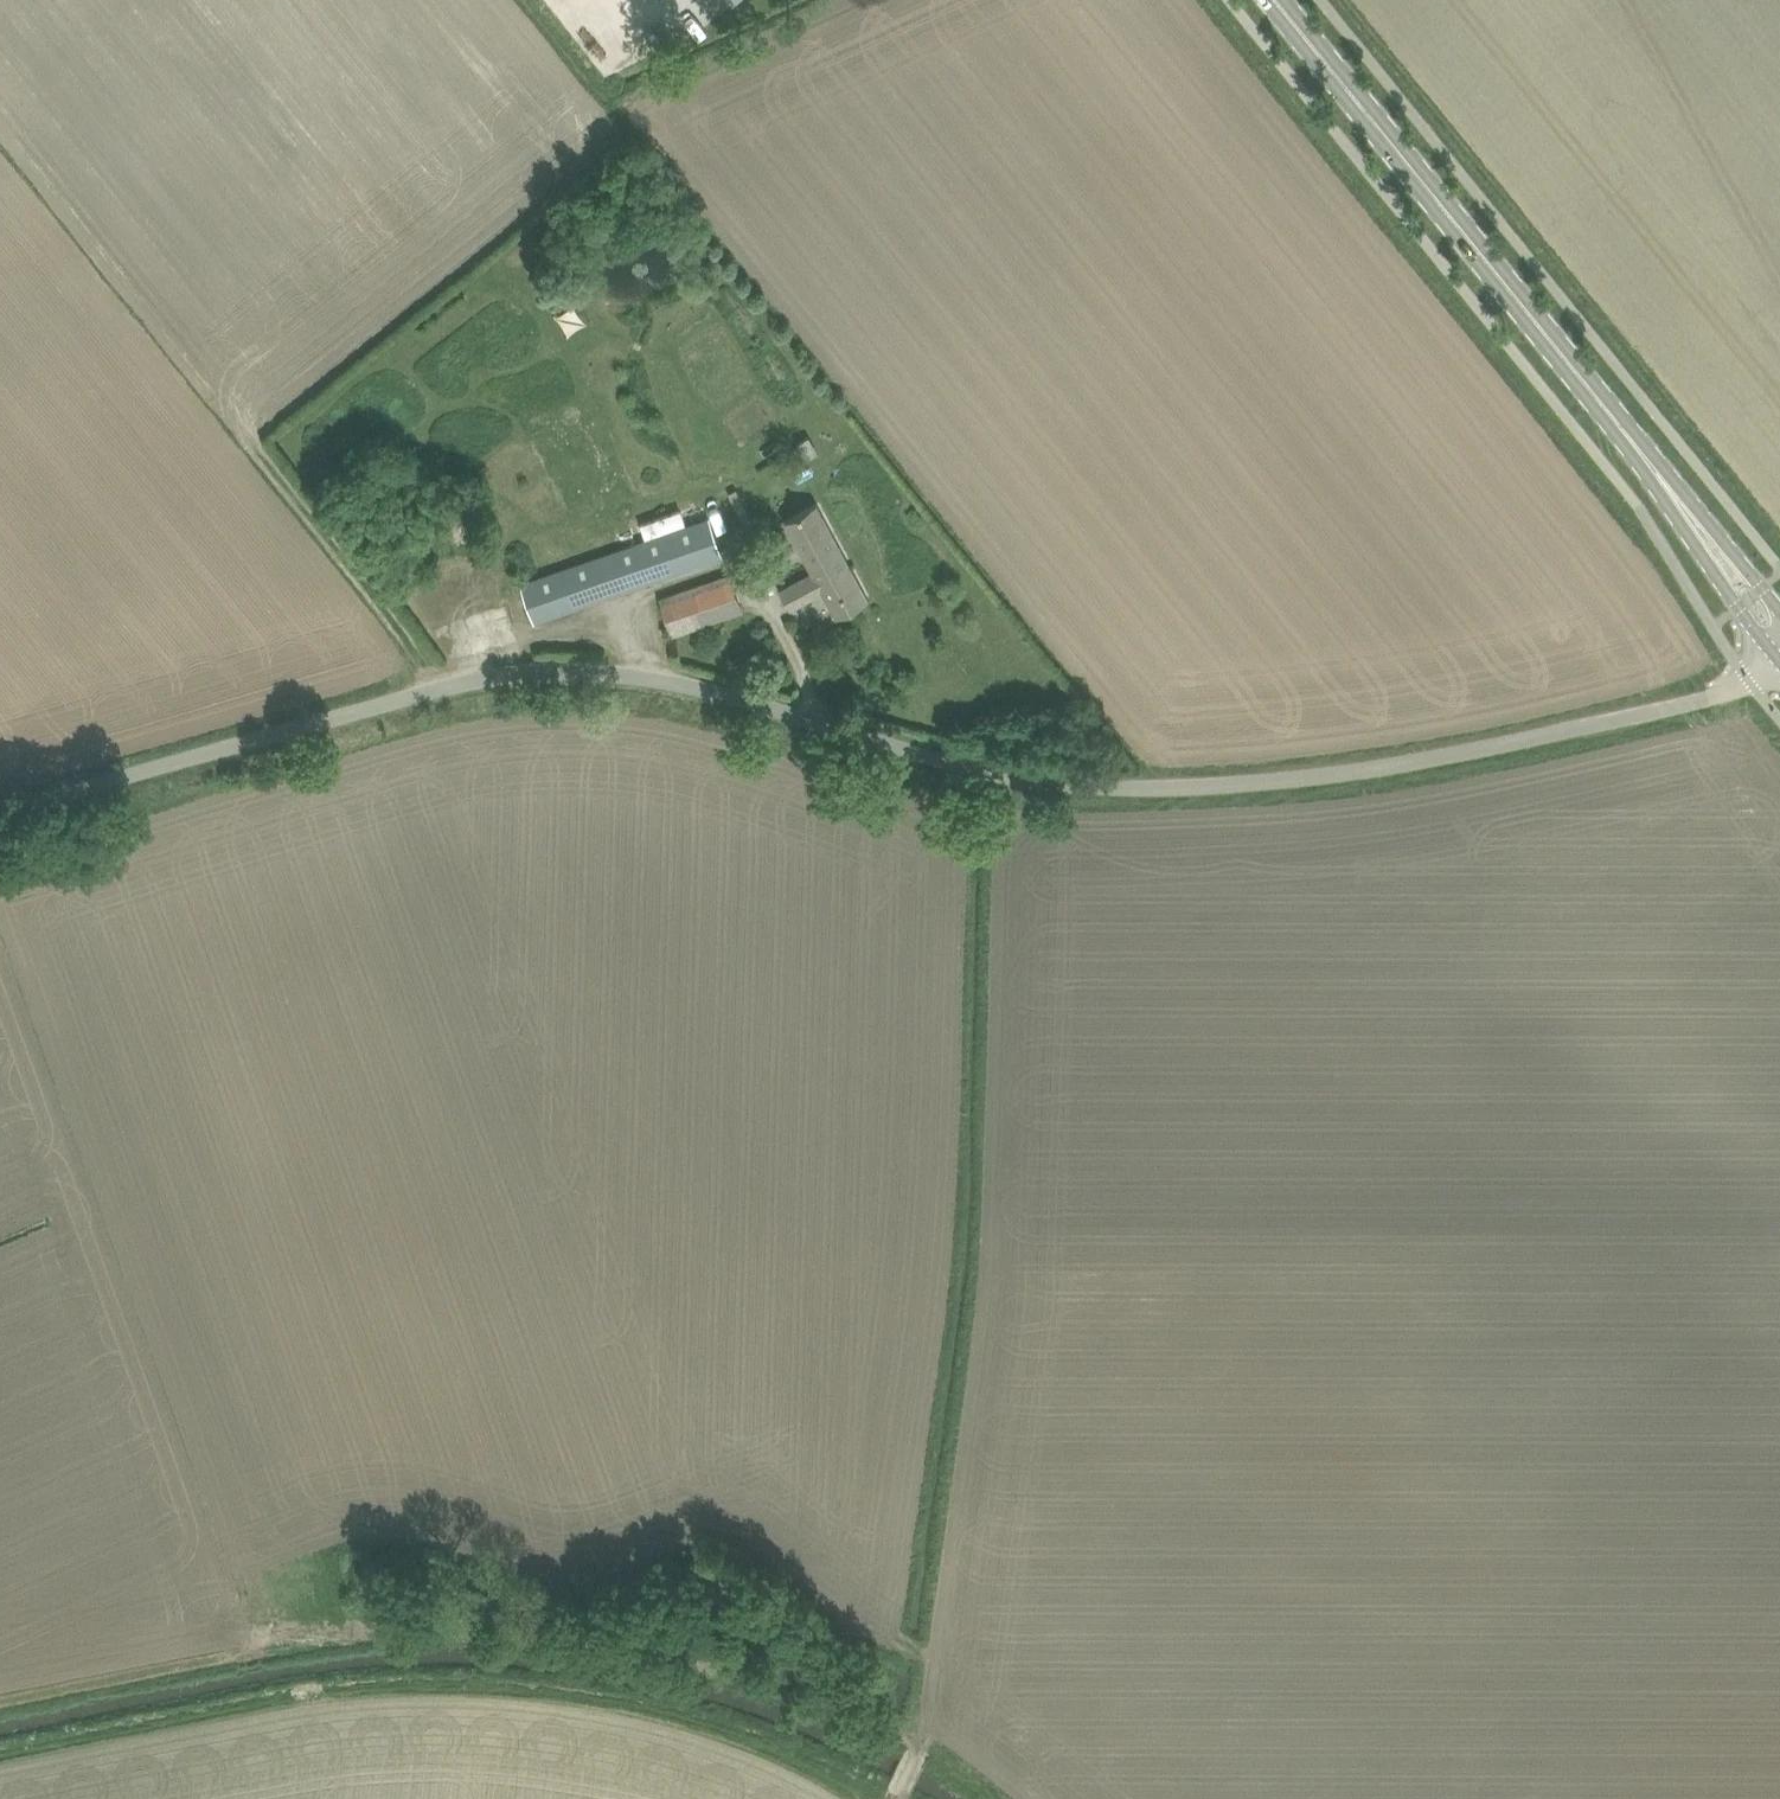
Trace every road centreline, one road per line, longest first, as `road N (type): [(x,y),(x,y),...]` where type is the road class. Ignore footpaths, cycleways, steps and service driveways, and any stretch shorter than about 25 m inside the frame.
road 1 (unclassified): [(0,807),(503,670),(625,669),(743,695),(1001,778),(1100,793),(1248,792),(1324,781),(1779,677)]
road 2 (secondary): [(1683,508),(1273,0)]
road 3 (secondary): [(1683,508),(1726,591),(1779,659)]
road 4 (secondary): [(1779,609),(1683,508)]

